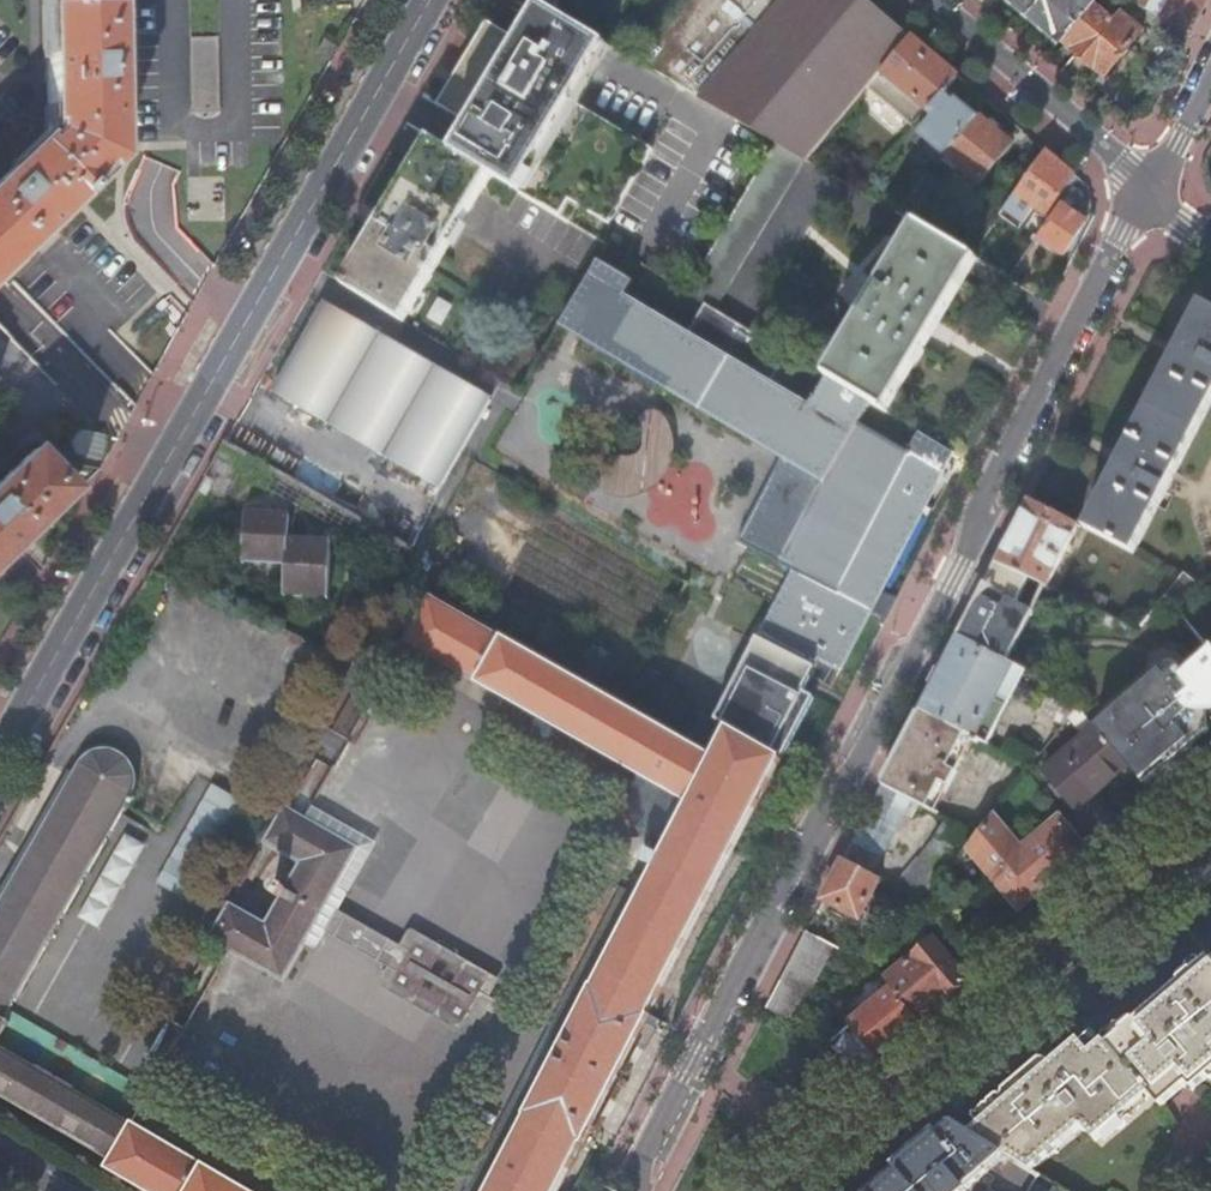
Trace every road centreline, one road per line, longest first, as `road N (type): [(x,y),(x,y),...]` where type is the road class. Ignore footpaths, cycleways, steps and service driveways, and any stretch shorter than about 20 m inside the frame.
road 1 (residential): [(1149,188),(857,766),(829,800),(631,1190)]
road 2 (tertiary): [(431,0),(0,762)]
road 3 (secondary): [(797,1190),(1210,836)]
road 4 (residential): [(1149,188),(932,0)]
road 5 (residential): [(1210,77),(1149,188)]

